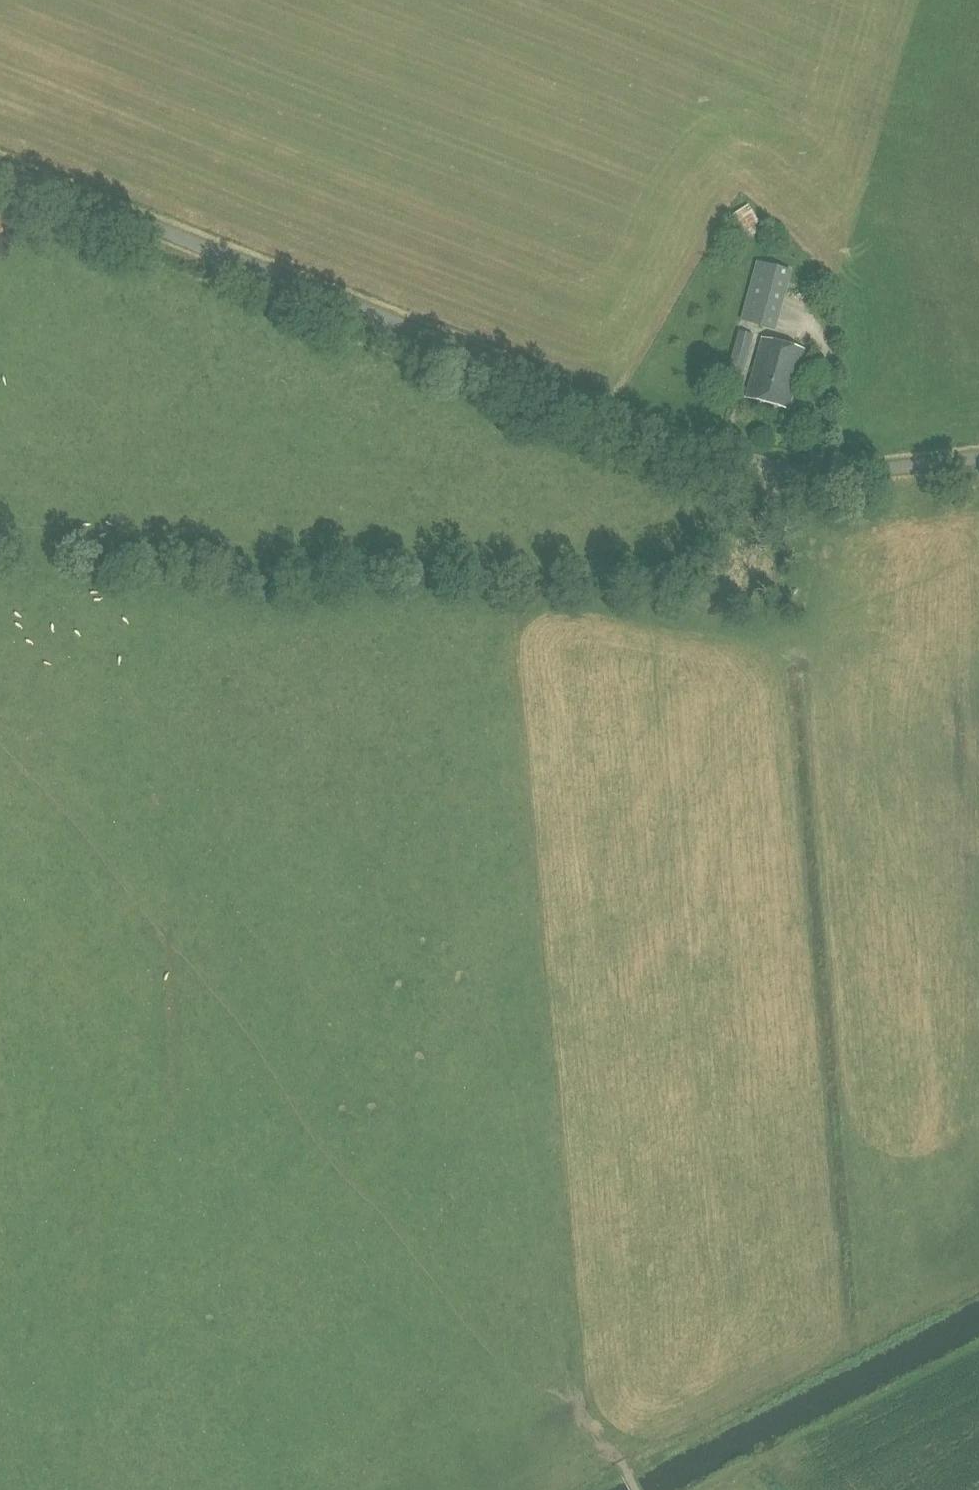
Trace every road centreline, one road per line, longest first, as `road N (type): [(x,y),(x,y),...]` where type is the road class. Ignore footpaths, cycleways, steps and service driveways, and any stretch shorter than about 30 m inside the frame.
road 1 (unclassified): [(978,457),(792,472),(749,462),(0,168)]

